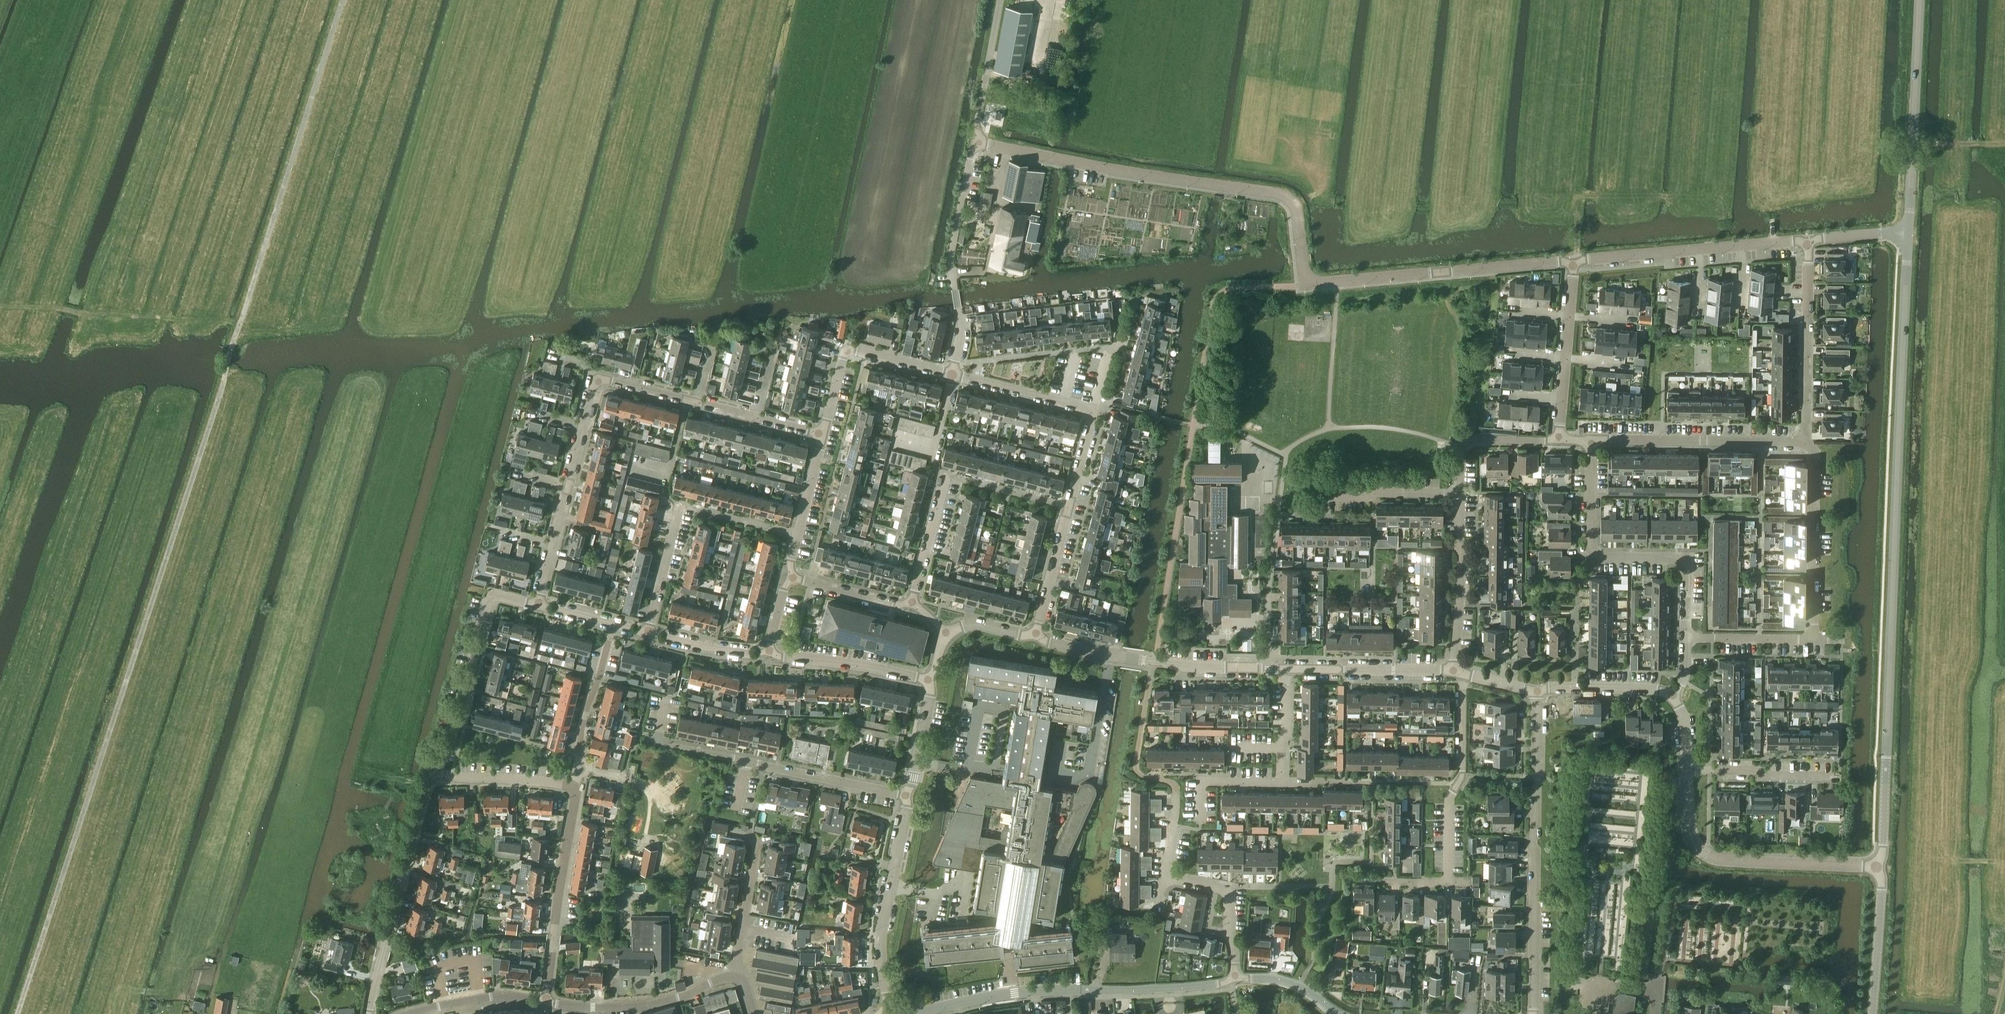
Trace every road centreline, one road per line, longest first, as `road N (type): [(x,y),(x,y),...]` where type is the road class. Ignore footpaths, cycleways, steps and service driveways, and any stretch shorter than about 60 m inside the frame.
road 1 (track): [(343,0),(18,1013)]
road 2 (tertiary): [(1908,232),(1878,866)]
road 3 (unclassified): [(974,143),(1282,195),(1297,215),(1304,283)]
road 4 (tertiary): [(1236,979),(1181,989),(1014,994),(915,1013)]
road 5 (residential): [(1532,1013),(1535,692)]
road 6 (residential): [(906,796),(657,742),(667,699)]
road 7 (residential): [(1685,639),(1686,557),(1593,556),(1592,441)]
road 8 (residential): [(1574,261),(1304,283)]
road 9 (residential): [(1685,766),(1688,824),(1706,855),(1878,866)]
road 10 (residential): [(912,602),(944,477),(1070,509)]
road 11 (residential): [(1036,634),(1050,645),(1208,669),(1286,670)]
road 12 (residential): [(369,1013),(431,772)]
road 13 (residential): [(1070,509),(1090,413),(952,375)]
road 14 (track): [(239,323),(0,306)]
road 15 (residential): [(952,375),(960,330),(952,249),(974,143)]
road 16 (residential): [(1808,240),(1574,261)]
road 17 (tertiary): [(1918,0),(1908,232)]
road 18 (residential): [(546,1003),(575,786)]
road 19 (residential): [(1592,441),(1804,442)]
road 20 (residential): [(1447,881),(1448,800),(1462,775),(1463,674)]
road 21 (residential): [(1804,442),(1808,240)]
road 22 (residential): [(546,1003),(643,1006),(738,978)]
road 23 (residential): [(431,772),(456,724),(494,596)]
road 24 (residential): [(1814,640),(1815,454)]
road 25 (residential): [(1560,440),(1574,261)]
road 26 (residential): [(1451,671),(1459,497)]
road 27 (residential): [(1286,670),(1451,671)]
road 28 (residential): [(929,680),(769,652)]
road 29 (residential): [(1236,979),(1230,889),(1164,878)]
road 30 (residential): [(1685,766),(1840,778)]
road 31 (residential): [(1459,497),(1464,439),(1560,440)]
road 32 (residential): [(575,786),(581,728),(609,640)]
road 33 (tertiary): [(1878,866),(1872,1013)]
road 34 (residential): [(792,577),(822,435)]
road 35 (residential): [(431,772),(575,786)]
road 36 (residential): [(738,978),(760,839)]
road 37 (residential): [(410,1013),(494,996),(546,1003)]
road 38 (residential): [(647,634),(680,505)]
road 39 (residential): [(1036,634),(1070,509)]
road 40 (residential): [(1685,639),(1814,640)]
road 41 (residential): [(890,1012),(878,947),(889,887)]
road 42 (residential): [(1459,497),(1335,499)]
road 43 (residential): [(769,652),(647,634)]
road 44 (residential): [(792,577),(912,602)]

